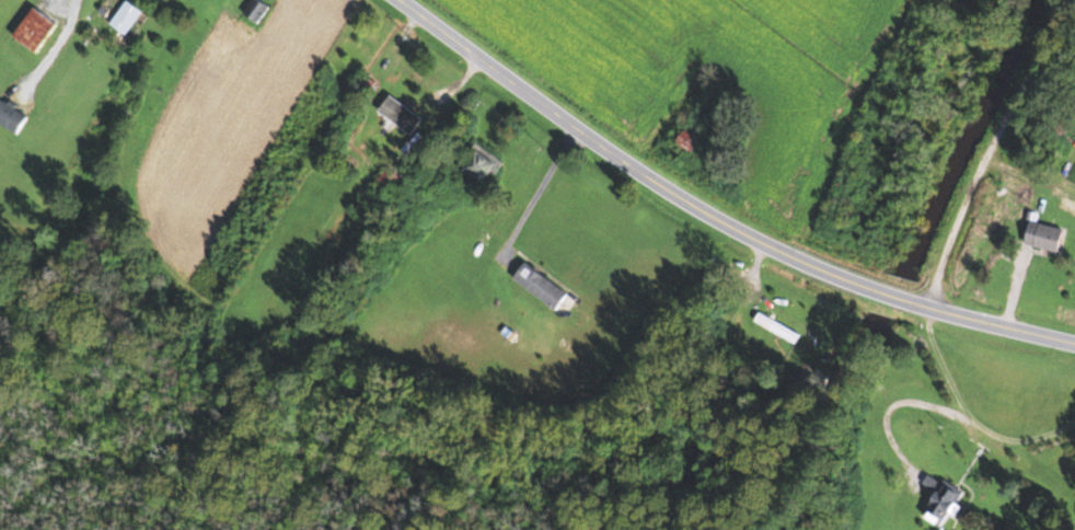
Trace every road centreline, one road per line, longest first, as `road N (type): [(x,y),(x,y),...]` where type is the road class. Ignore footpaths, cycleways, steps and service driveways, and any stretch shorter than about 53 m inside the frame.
road 1 (secondary): [(1074,351),(899,309),(759,250),(660,194),(391,0)]
road 2 (residential): [(917,313),(1063,0)]

